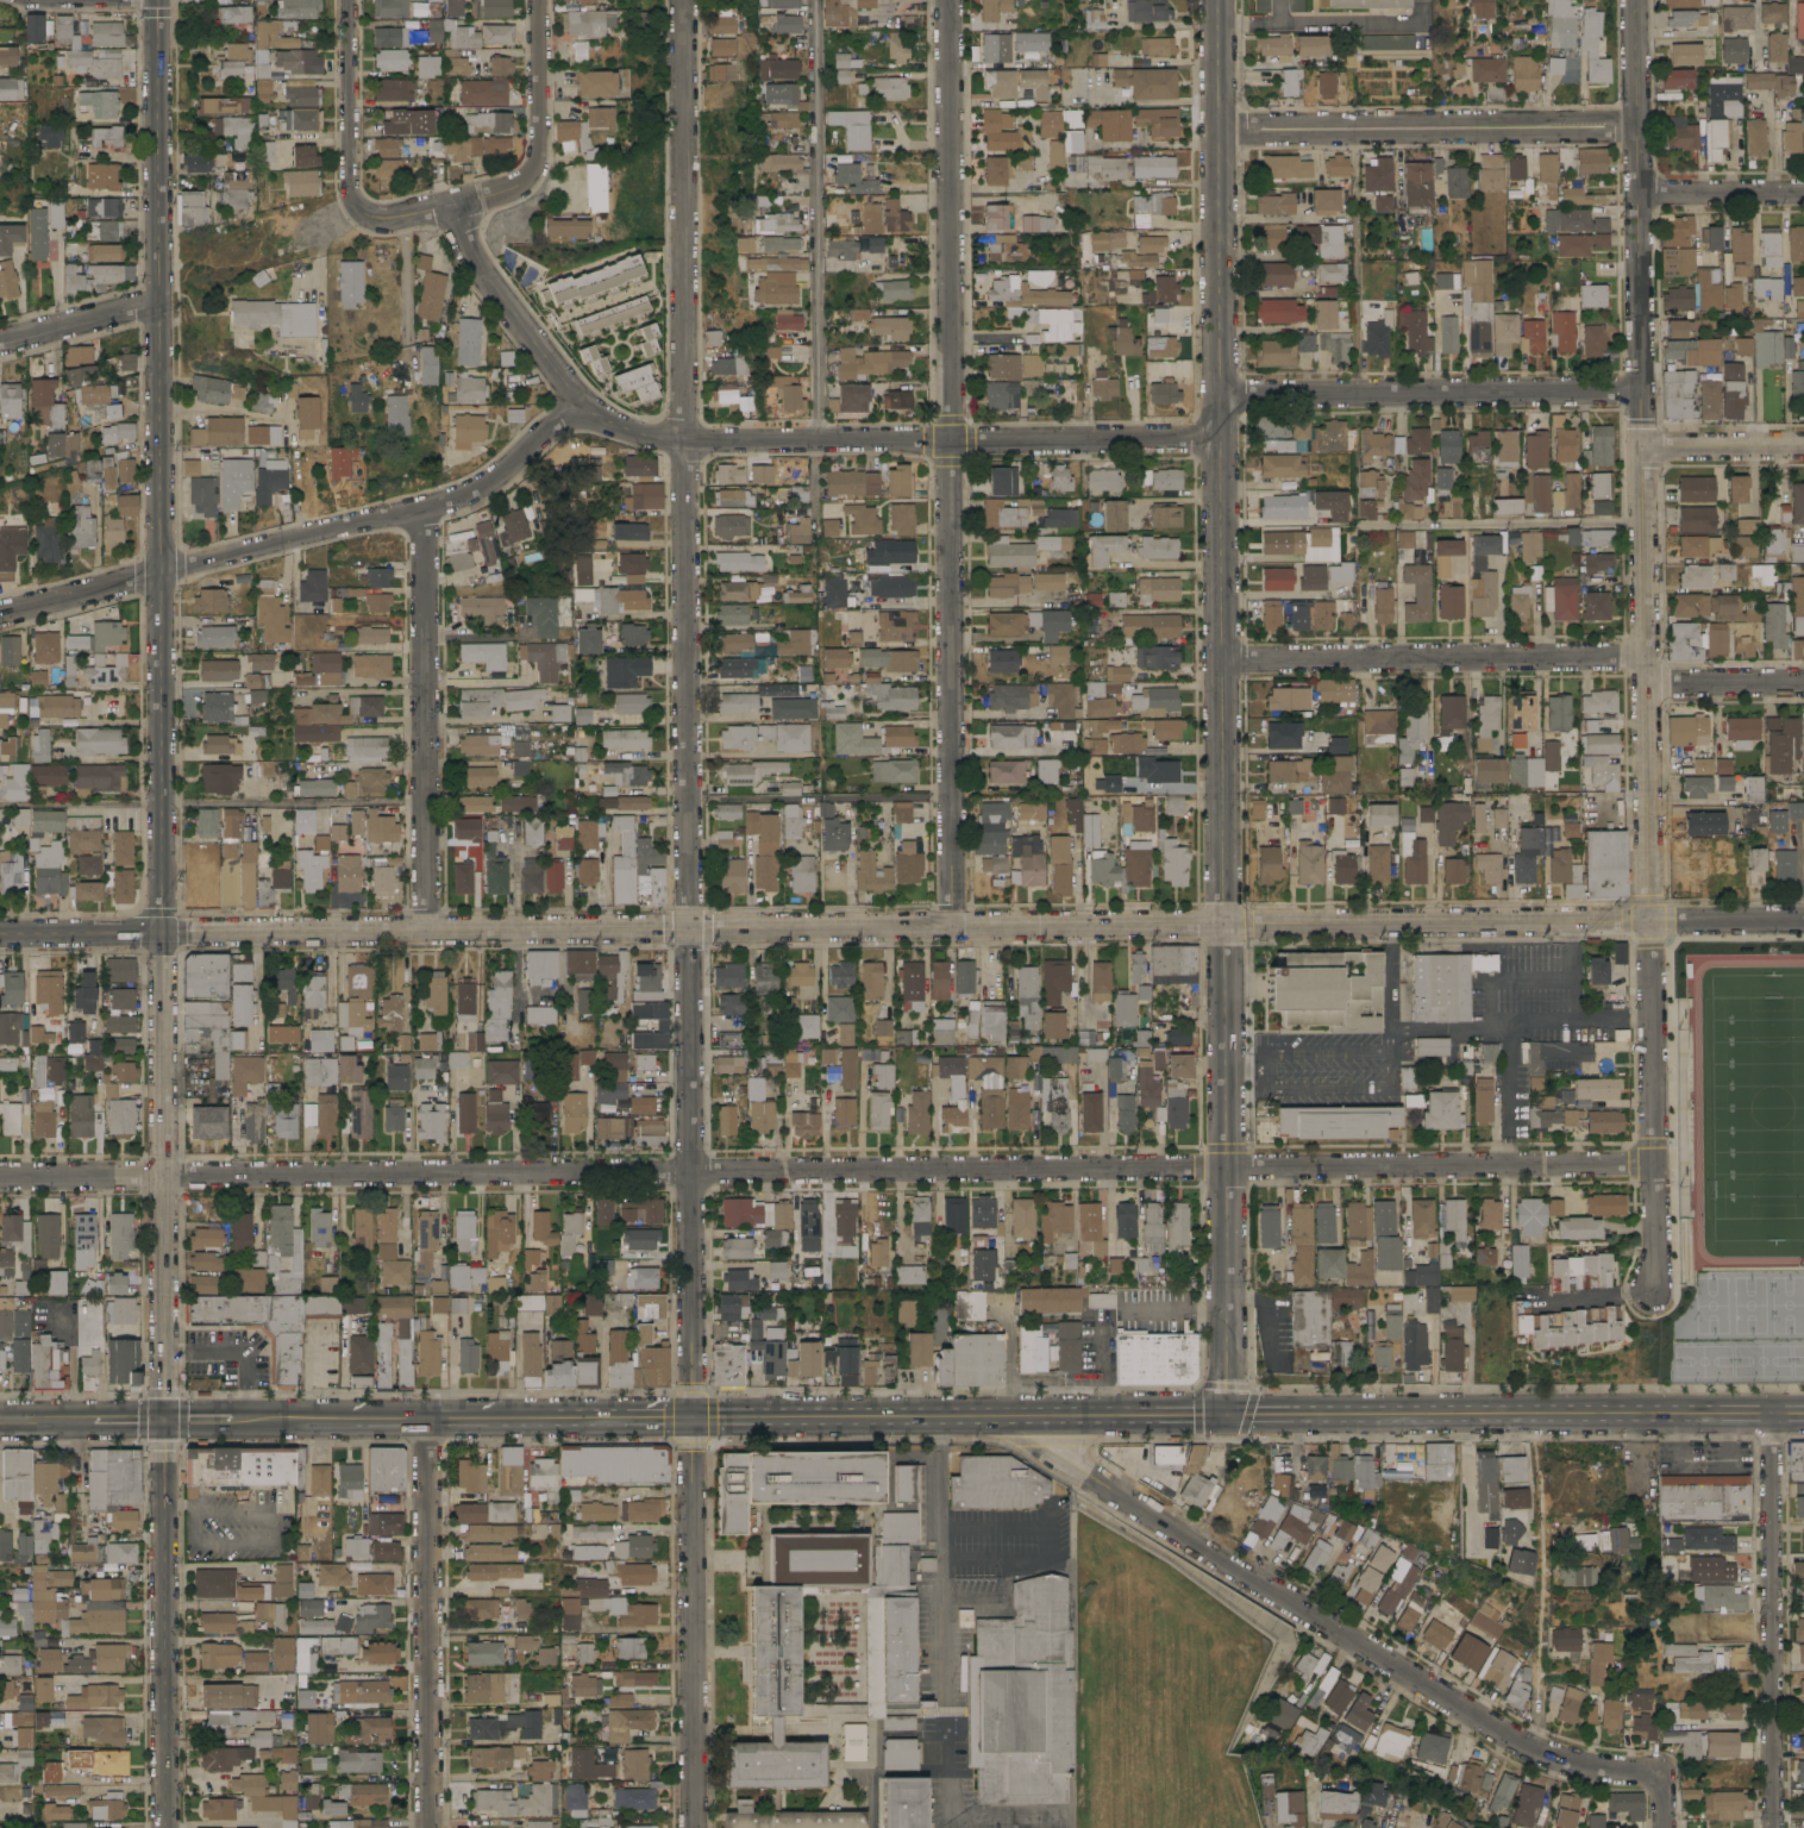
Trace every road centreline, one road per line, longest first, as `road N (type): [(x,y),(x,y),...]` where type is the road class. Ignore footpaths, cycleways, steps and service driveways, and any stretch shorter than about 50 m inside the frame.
road 1 (residential): [(694,1827),(685,0)]
road 2 (residential): [(165,1176),(1654,1164)]
road 3 (tertiary): [(1227,1415),(1218,0)]
road 4 (secondary): [(1803,1414),(693,1419)]
road 5 (tertiary): [(163,935),(158,0)]
road 6 (residential): [(952,932),(950,0)]
road 7 (residential): [(163,935),(952,932)]
road 8 (tertiary): [(167,1827),(165,1176)]
road 9 (tertiary): [(580,403),(601,419),(685,442),(1220,439)]
road 10 (tertiary): [(0,616),(476,494),(580,403)]
road 11 (residential): [(1063,1416),(1065,1452),(1076,1466),(1536,1749)]
road 12 (residential): [(580,403),(471,248),(457,204),(397,219),(357,205),(350,187),(349,0)]
road 13 (tertiary): [(1649,928),(1642,390)]
road 14 (residential): [(819,442),(815,0)]
road 15 (residential): [(427,934),(426,508)]
road 16 (residential): [(1221,658),(1646,657)]
road 17 (tertiary): [(1226,931),(1649,928)]
road 18 (tertiary): [(1220,397),(1642,390)]
road 19 (residential): [(1219,129),(1637,126)]
road 20 (residential): [(1775,1827),(1773,1414)]
road 21 (residential): [(431,1827),(428,1420)]
road 22 (residential): [(1642,390),(1636,0)]
road 23 (residential): [(1649,1289),(1649,928)]
road 24 (secondary): [(693,1419),(358,1420)]
road 25 (residential): [(952,932),(1226,931)]
road 26 (residential): [(457,204),(522,184),(537,162),(539,0)]
road 27 (tertiary): [(165,1176),(163,935)]
road 28 (residential): [(1536,1749),(1649,1776),(1661,1792),(1664,1827)]
road 29 (residential): [(0,1177),(165,1176)]
road 30 (residential): [(0,343),(159,302)]
road 31 (residential): [(1639,194),(1803,192)]
road 32 (residential): [(0,936),(163,935)]
road 33 (tertiary): [(1642,447),(1803,447)]
road 34 (residential): [(1647,683),(1803,682)]
road 35 (residential): [(1649,928),(1803,928)]
road 36 (secondary): [(358,1420),(224,1421)]

